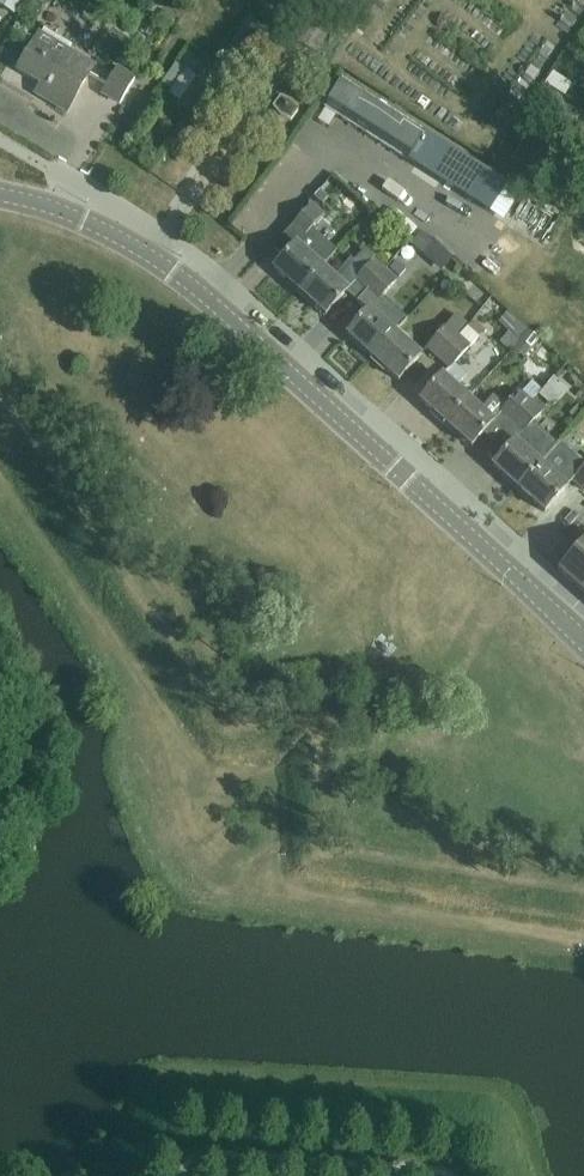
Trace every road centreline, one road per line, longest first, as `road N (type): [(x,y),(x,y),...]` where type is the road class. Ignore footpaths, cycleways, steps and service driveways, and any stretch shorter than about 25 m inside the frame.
road 1 (secondary): [(583,641),(209,300),(107,232),(0,196)]

